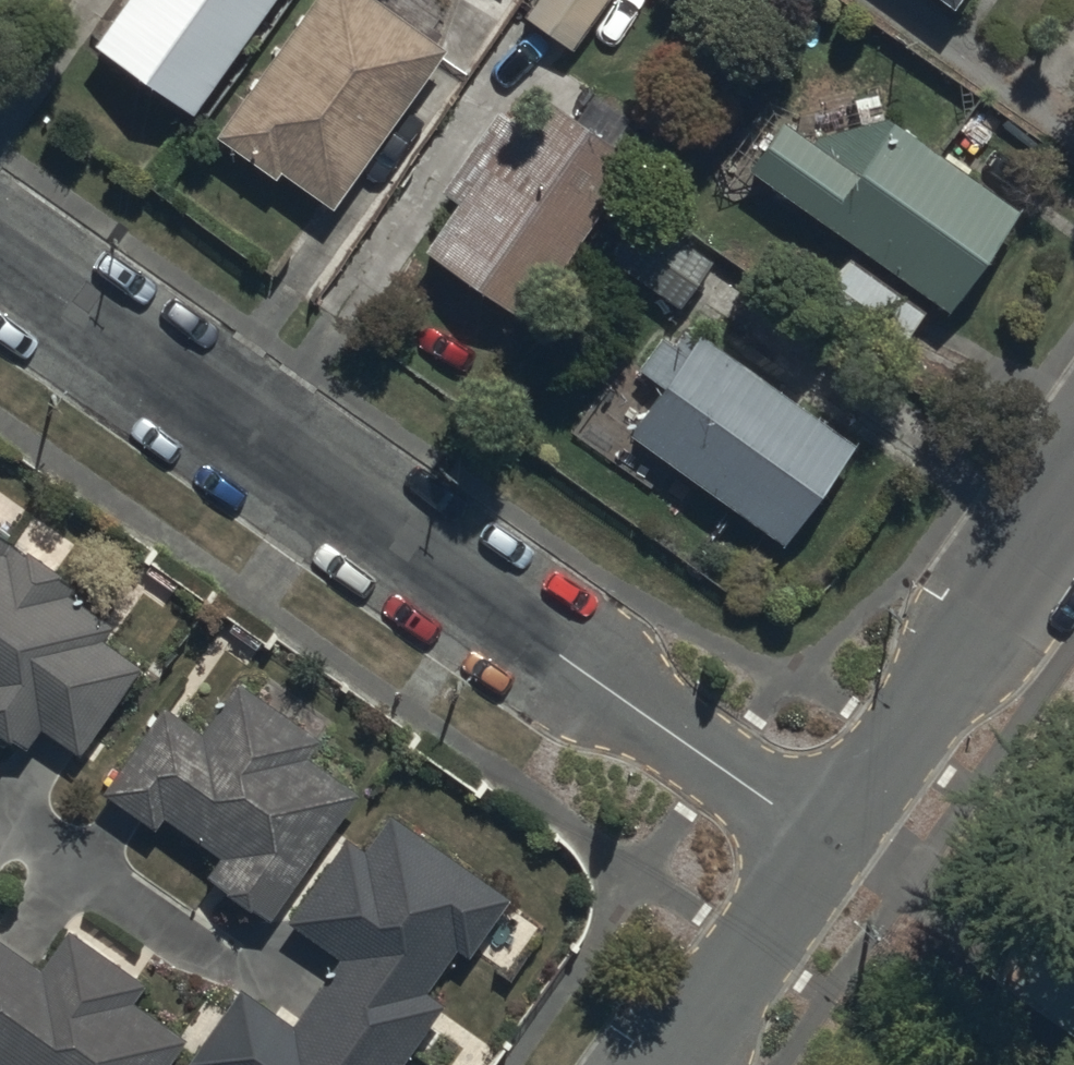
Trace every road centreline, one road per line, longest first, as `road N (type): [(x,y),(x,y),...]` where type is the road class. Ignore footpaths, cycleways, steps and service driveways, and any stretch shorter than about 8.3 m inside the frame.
road 1 (residential): [(0,262),(836,847)]
road 2 (residential): [(836,847),(1073,498)]
road 3 (residential): [(679,1064),(836,847)]

